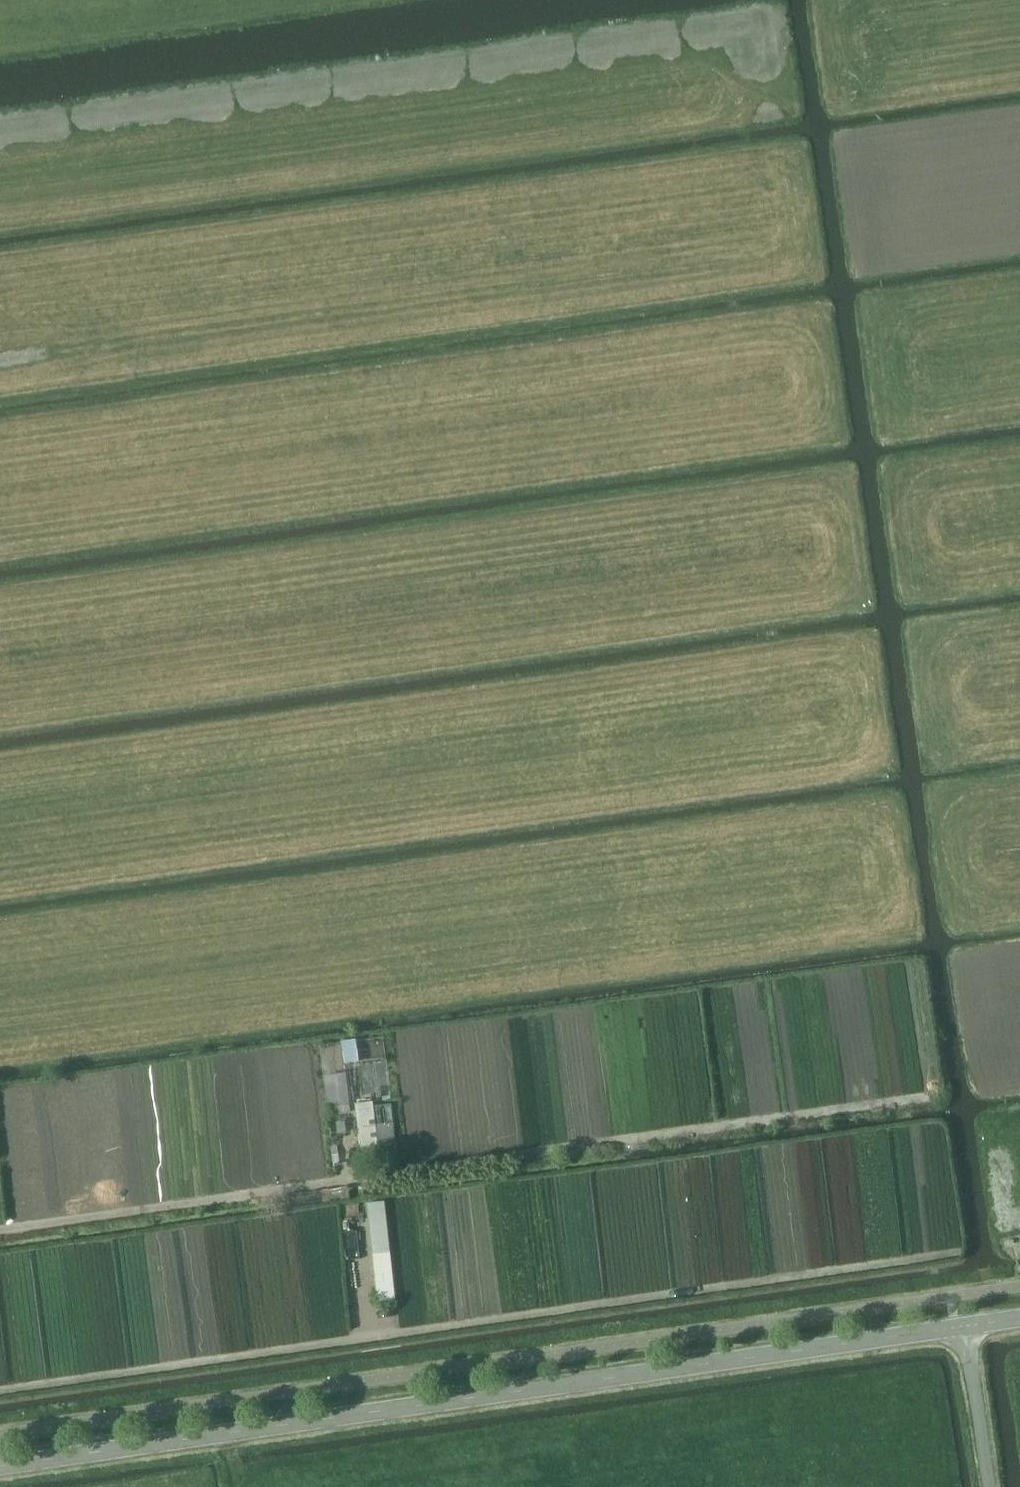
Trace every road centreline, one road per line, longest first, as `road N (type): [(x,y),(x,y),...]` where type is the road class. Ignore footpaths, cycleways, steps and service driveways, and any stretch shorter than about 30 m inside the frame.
road 1 (tertiary): [(0,1471),(965,1329)]
road 2 (unclassified): [(989,1486),(965,1329)]

